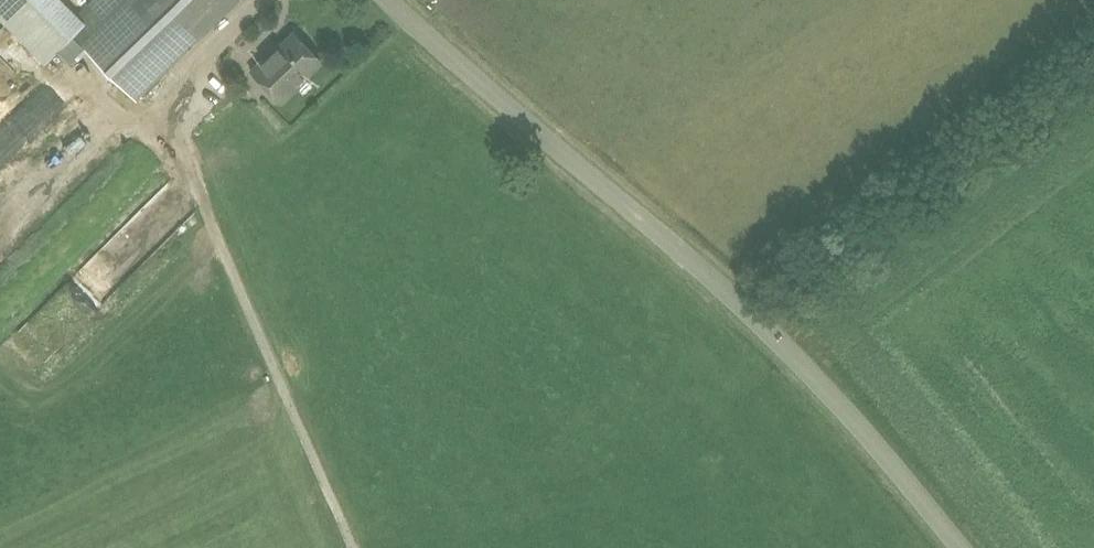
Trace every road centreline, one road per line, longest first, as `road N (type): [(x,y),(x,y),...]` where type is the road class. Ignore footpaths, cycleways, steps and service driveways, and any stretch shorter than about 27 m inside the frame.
road 1 (unclassified): [(953,547),(685,264),(381,0)]

